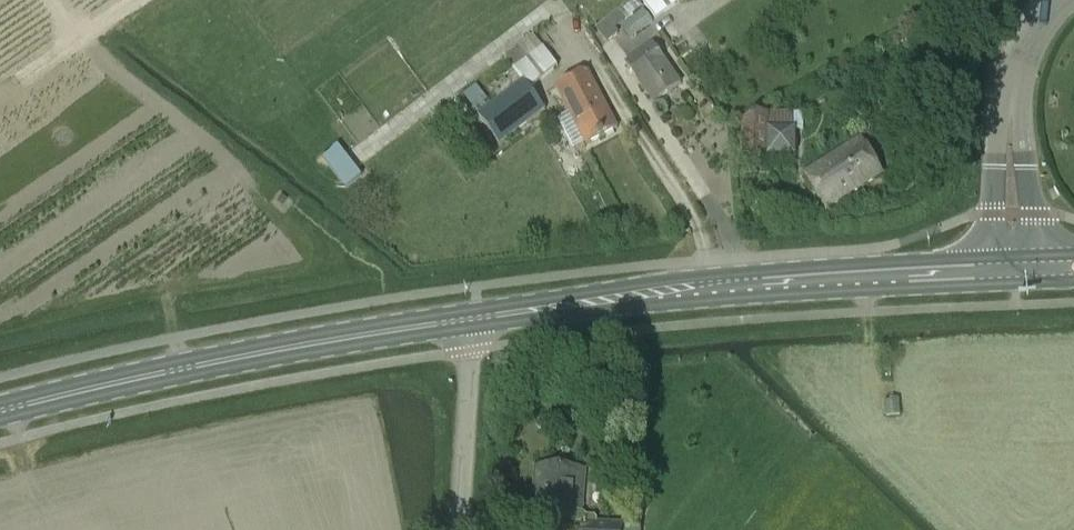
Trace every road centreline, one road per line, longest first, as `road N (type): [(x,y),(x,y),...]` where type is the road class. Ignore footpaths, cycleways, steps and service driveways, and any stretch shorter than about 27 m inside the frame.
road 1 (primary): [(471,319),(1015,269)]
road 2 (primary): [(0,412),(184,368),(471,319)]
road 3 (unclassified): [(1015,269),(1013,86),(1036,28),(1067,0)]
road 4 (unclassified): [(458,529),(471,319)]

